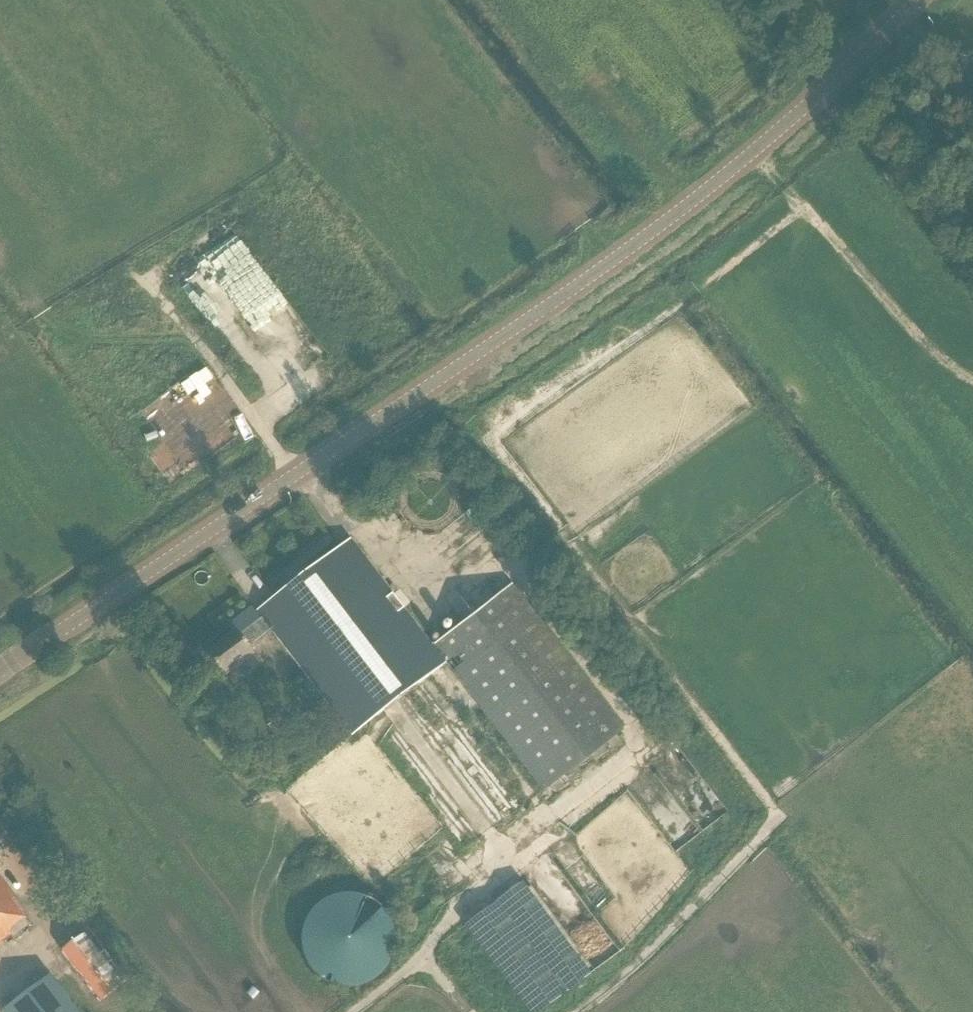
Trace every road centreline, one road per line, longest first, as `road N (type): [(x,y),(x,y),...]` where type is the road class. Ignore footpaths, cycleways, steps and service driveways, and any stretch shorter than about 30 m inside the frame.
road 1 (tertiary): [(0,671),(606,266),(763,144),(920,0)]
road 2 (track): [(512,570),(559,536),(781,821),(664,945),(578,1011)]
road 3 (track): [(763,144),(913,330),(972,378)]
road 4 (track): [(456,896),(426,956),(353,1011)]

